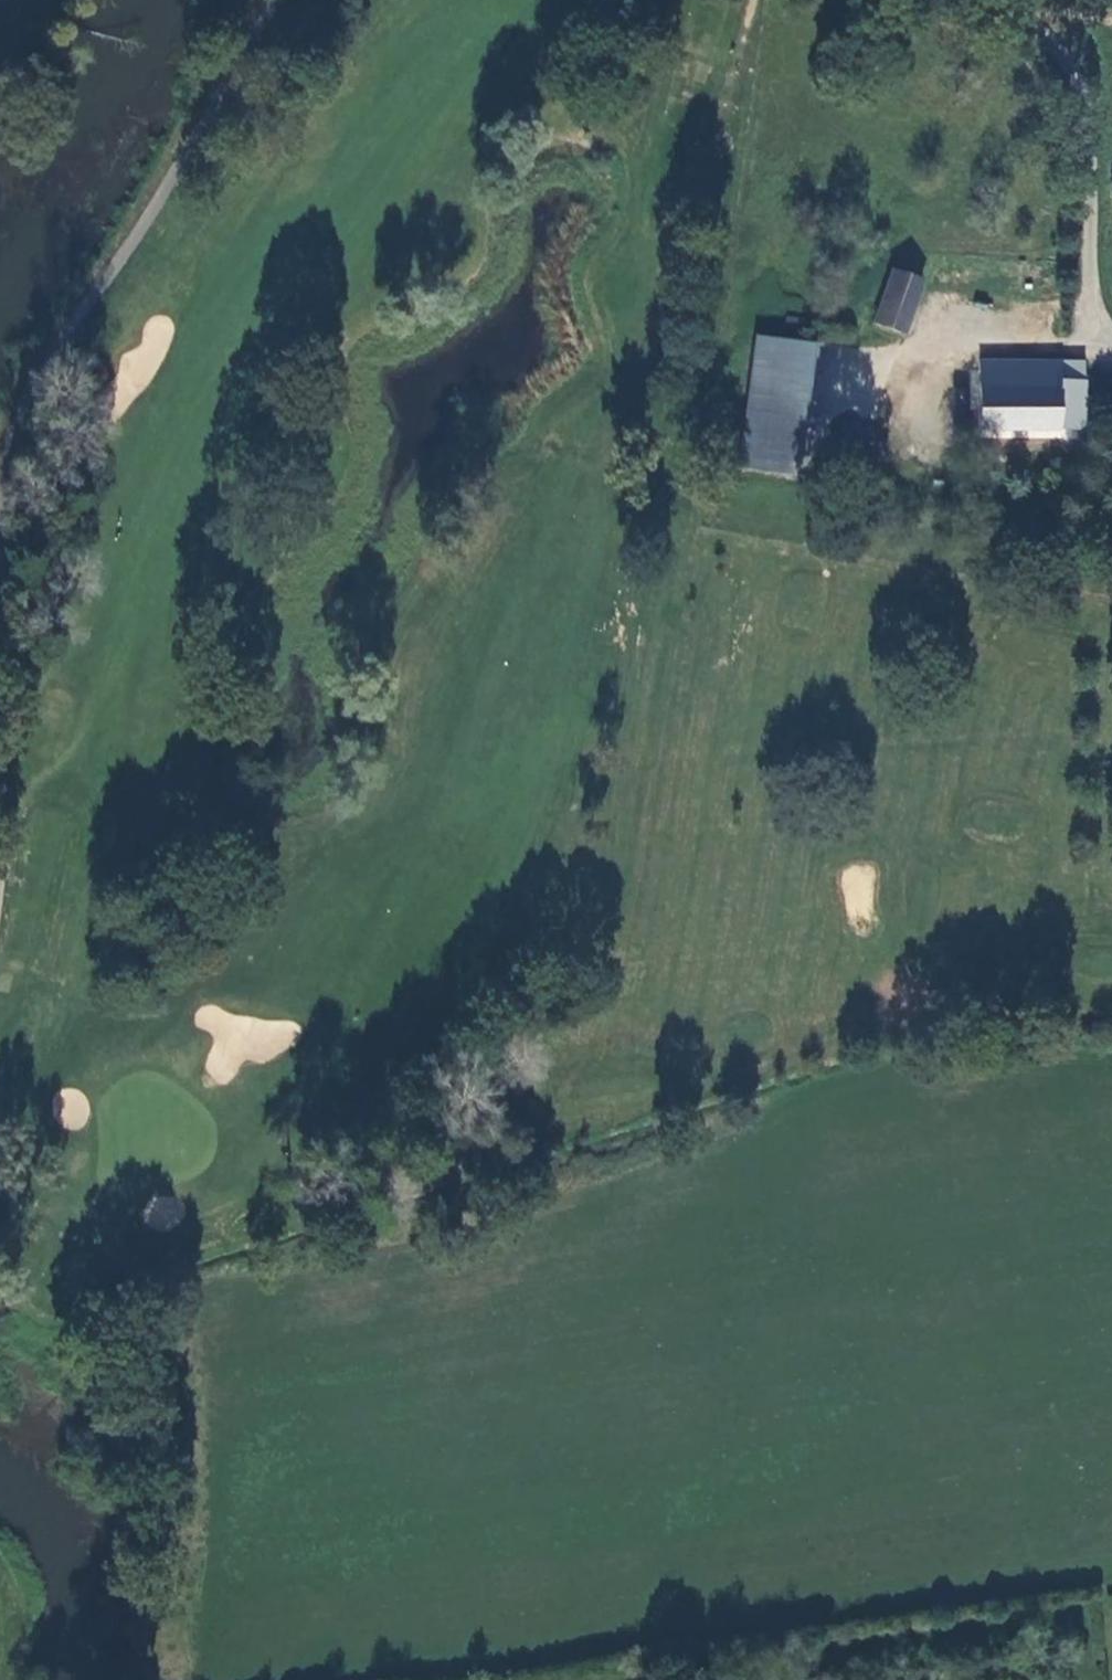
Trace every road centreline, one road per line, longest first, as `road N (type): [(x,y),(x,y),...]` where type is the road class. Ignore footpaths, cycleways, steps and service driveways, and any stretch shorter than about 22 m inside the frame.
road 1 (track): [(1111,336),(1092,276),(1091,129),(1074,72),(1004,12),(957,0)]

